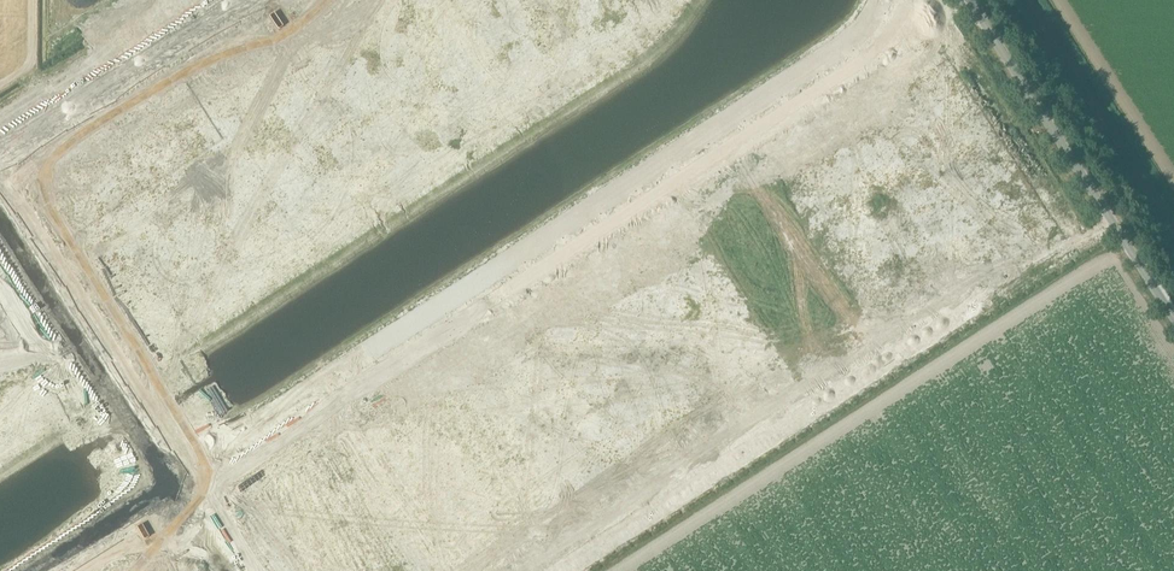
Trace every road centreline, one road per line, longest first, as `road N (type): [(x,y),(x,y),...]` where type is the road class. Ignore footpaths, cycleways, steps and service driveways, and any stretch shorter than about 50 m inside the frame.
road 1 (tertiary): [(268,416),(832,52),(881,0)]
road 2 (unclassified): [(561,570),(974,305)]
road 3 (unclassified): [(1173,318),(969,0)]
road 4 (unclassified): [(162,475),(0,225)]
road 5 (unclassified): [(0,155),(239,0)]
road 6 (tertiary): [(170,488),(268,416)]
road 7 (tertiary): [(268,416),(162,475)]

